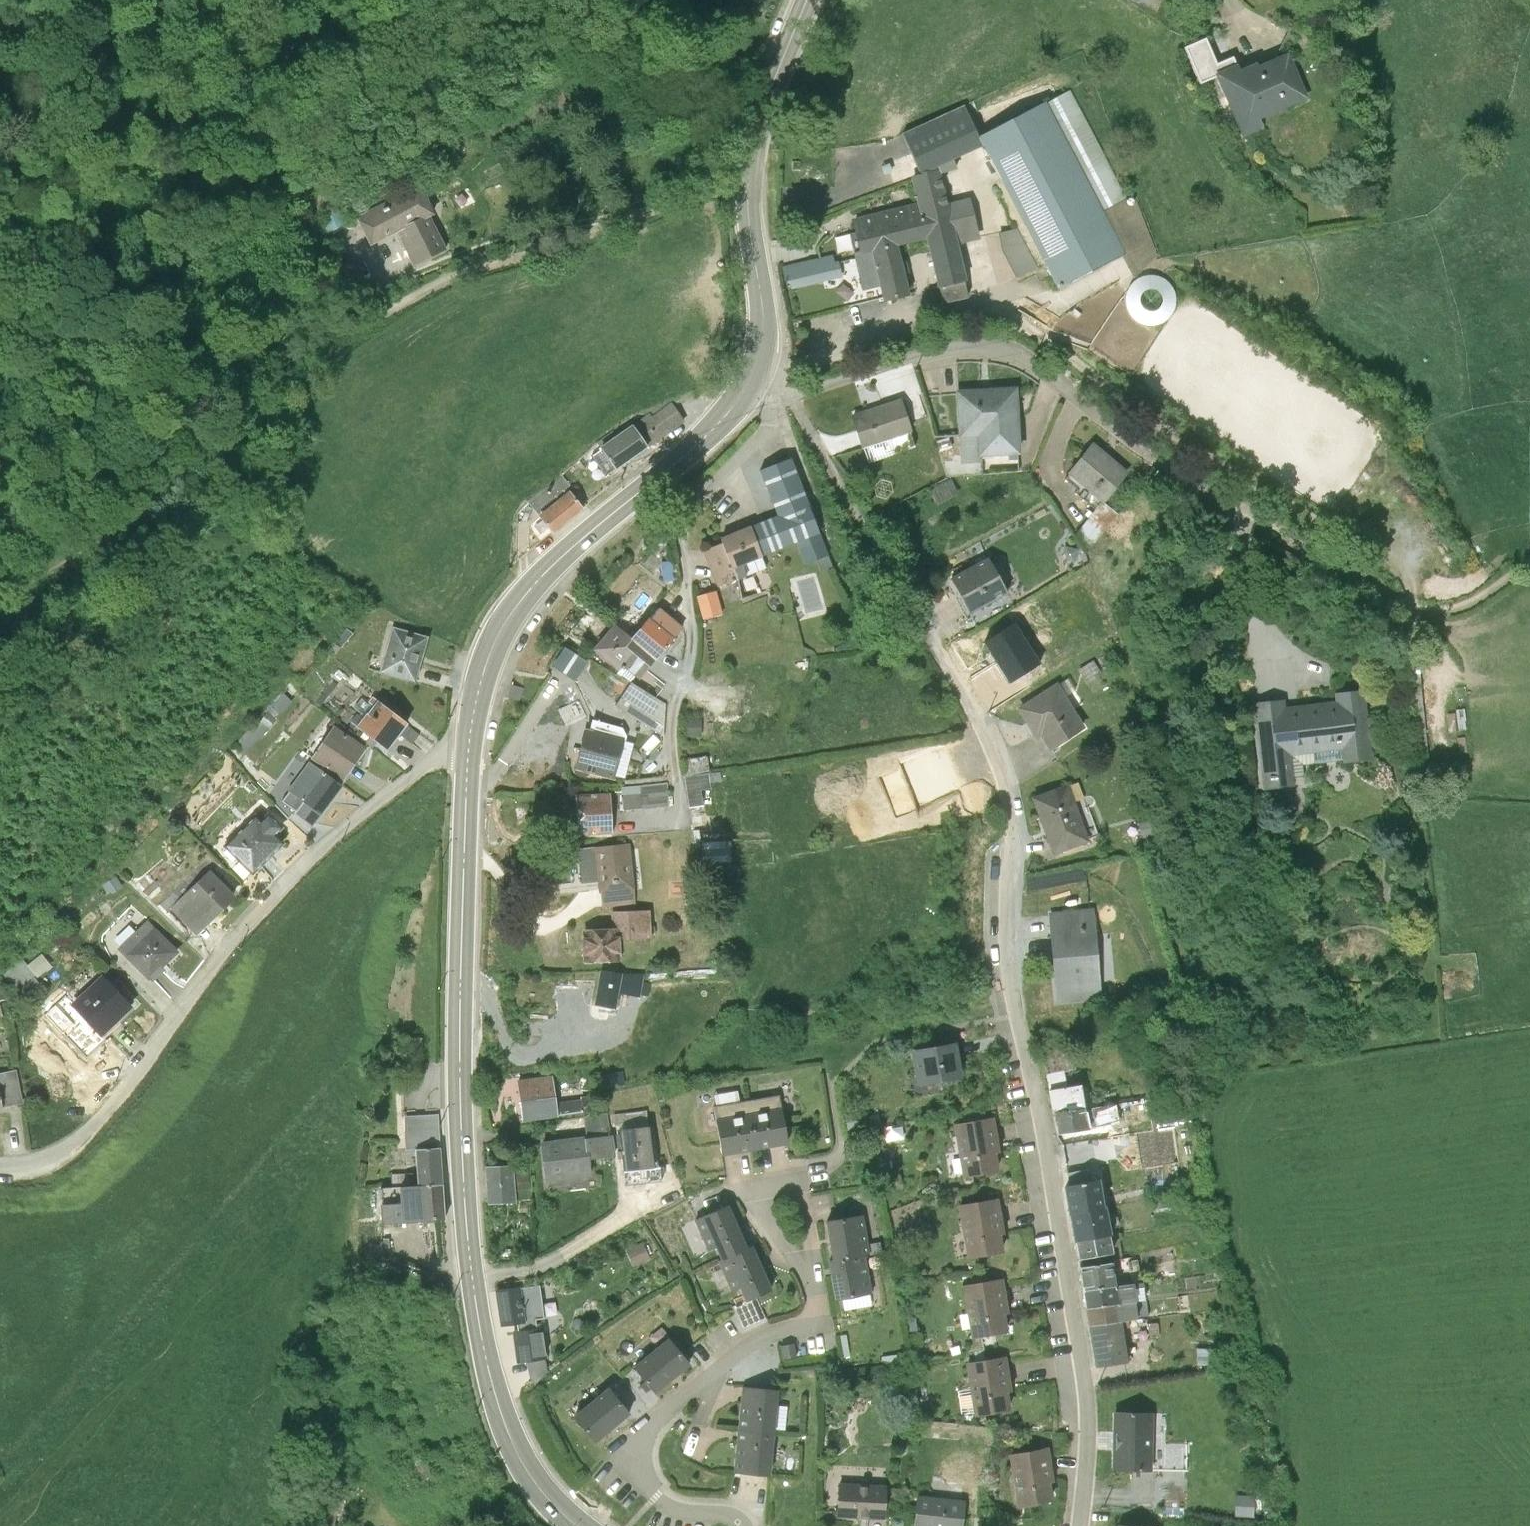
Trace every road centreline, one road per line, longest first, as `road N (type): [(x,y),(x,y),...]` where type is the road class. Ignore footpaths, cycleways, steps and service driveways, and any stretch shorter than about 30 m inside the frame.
road 1 (residential): [(1090,1525),(1096,1401),(1016,976),(1012,798),(978,717),(789,395)]
road 2 (secondary): [(574,1525),(536,1487),(500,1411),(475,1282),(462,1032),(470,735)]
road 3 (unclassified): [(0,1169),(35,1167),(84,1142),(328,843),(470,735)]
road 4 (residential): [(789,395),(888,365),(991,346),(1051,374),(1261,518)]
road 5 (secondary): [(470,735),(488,661),(519,605),(580,540),(721,422),(753,378)]
road 6 (track): [(115,0),(141,26),(180,94),(176,139),(141,226),(139,253),(174,326),(185,391),(200,415)]
road 7 (secondary): [(753,378),(763,343),(748,215),(751,157),(806,0)]
road 8 (residential): [(742,1525),(685,1518),(660,1502),(647,1484),(653,1437),(746,1357),(814,1327),(823,1303)]
road 9 (track): [(1261,518),(1419,608),(1475,603),(1529,566)]
road 10 (track): [(382,313),(458,274),(631,218)]
road 11 (track): [(200,415),(157,393),(0,263)]
road 12 (residential): [(823,1303),(808,1196),(797,1183),(769,1190),(765,1205),(793,1259)]
road 13 (track): [(411,274),(521,238),(631,218)]
road 14 (track): [(228,420),(382,313)]
road 15 (track): [(631,218),(749,183)]

